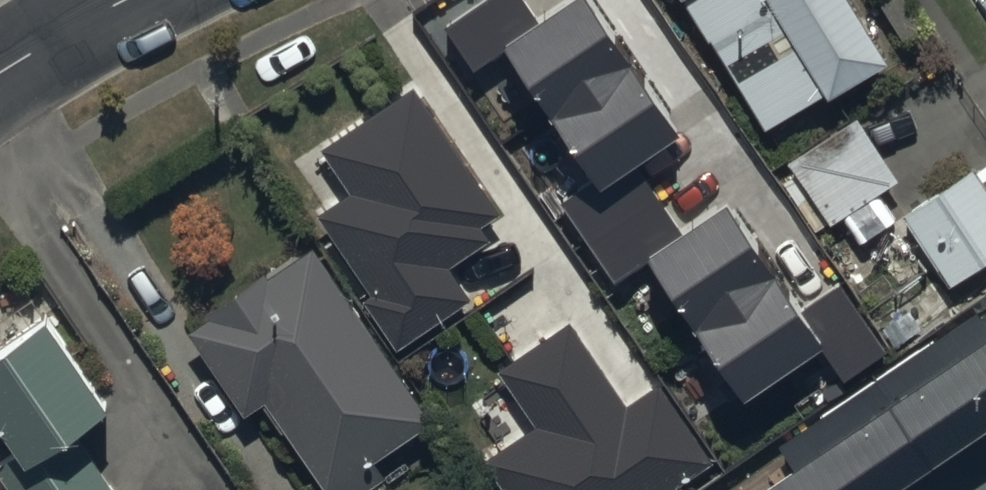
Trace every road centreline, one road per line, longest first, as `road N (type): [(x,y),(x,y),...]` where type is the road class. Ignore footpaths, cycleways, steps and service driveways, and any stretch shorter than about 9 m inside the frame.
road 1 (residential): [(0,78),(135,0)]

